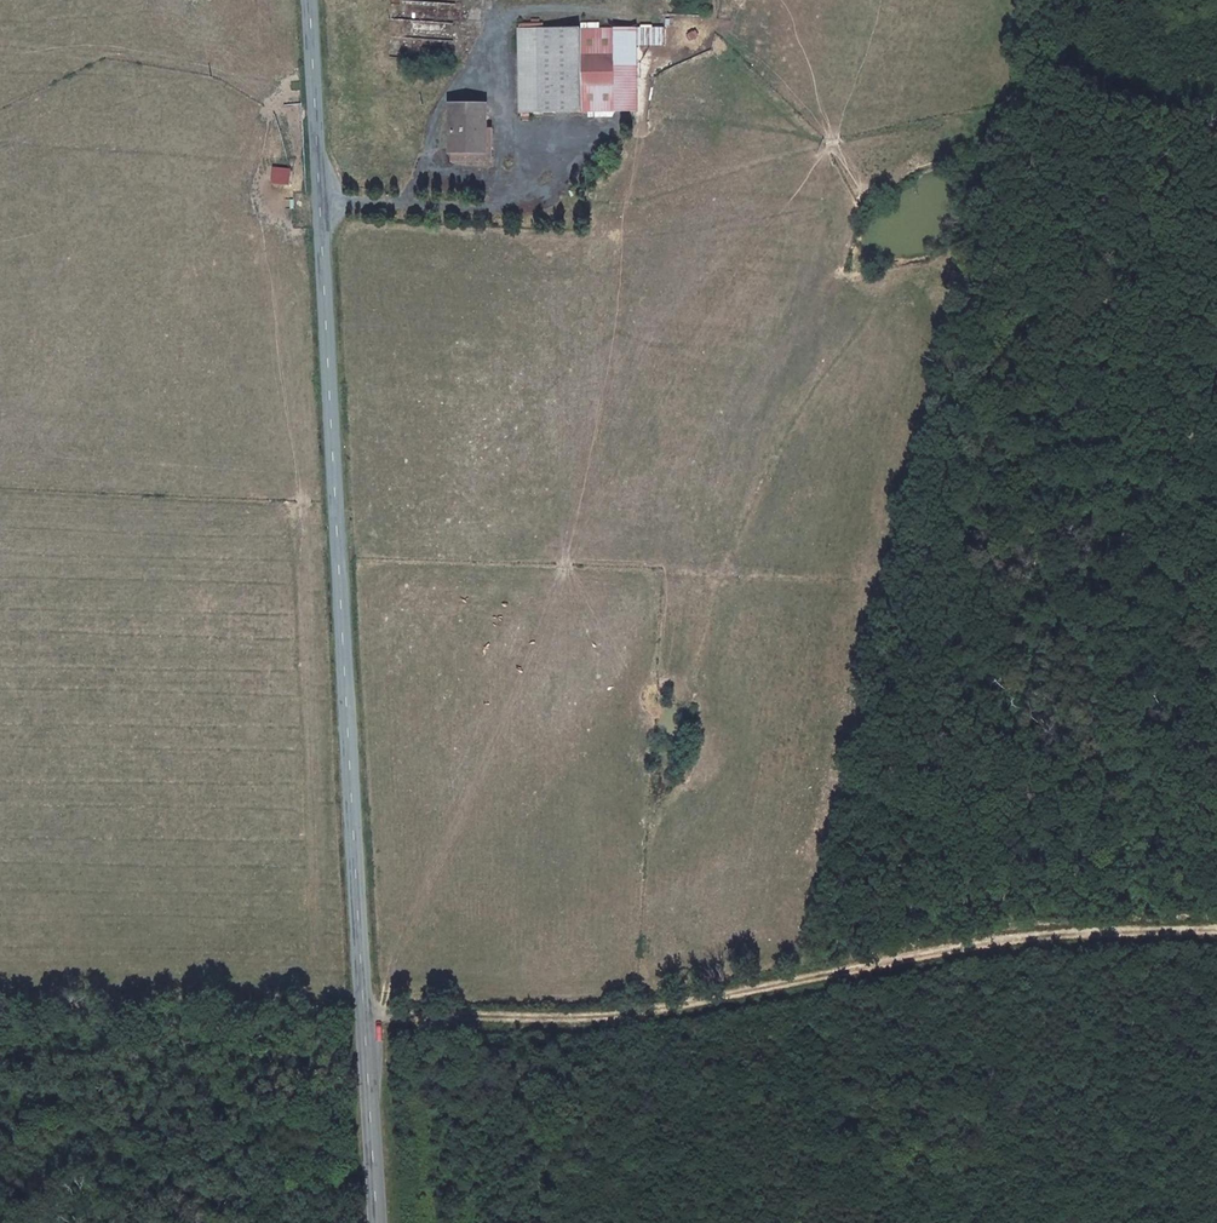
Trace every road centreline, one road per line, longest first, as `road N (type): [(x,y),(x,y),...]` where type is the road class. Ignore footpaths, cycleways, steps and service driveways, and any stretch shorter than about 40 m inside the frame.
road 1 (tertiary): [(310,0),(376,1222)]
road 2 (track): [(1216,929),(1016,936),(613,1015),(364,1014)]

